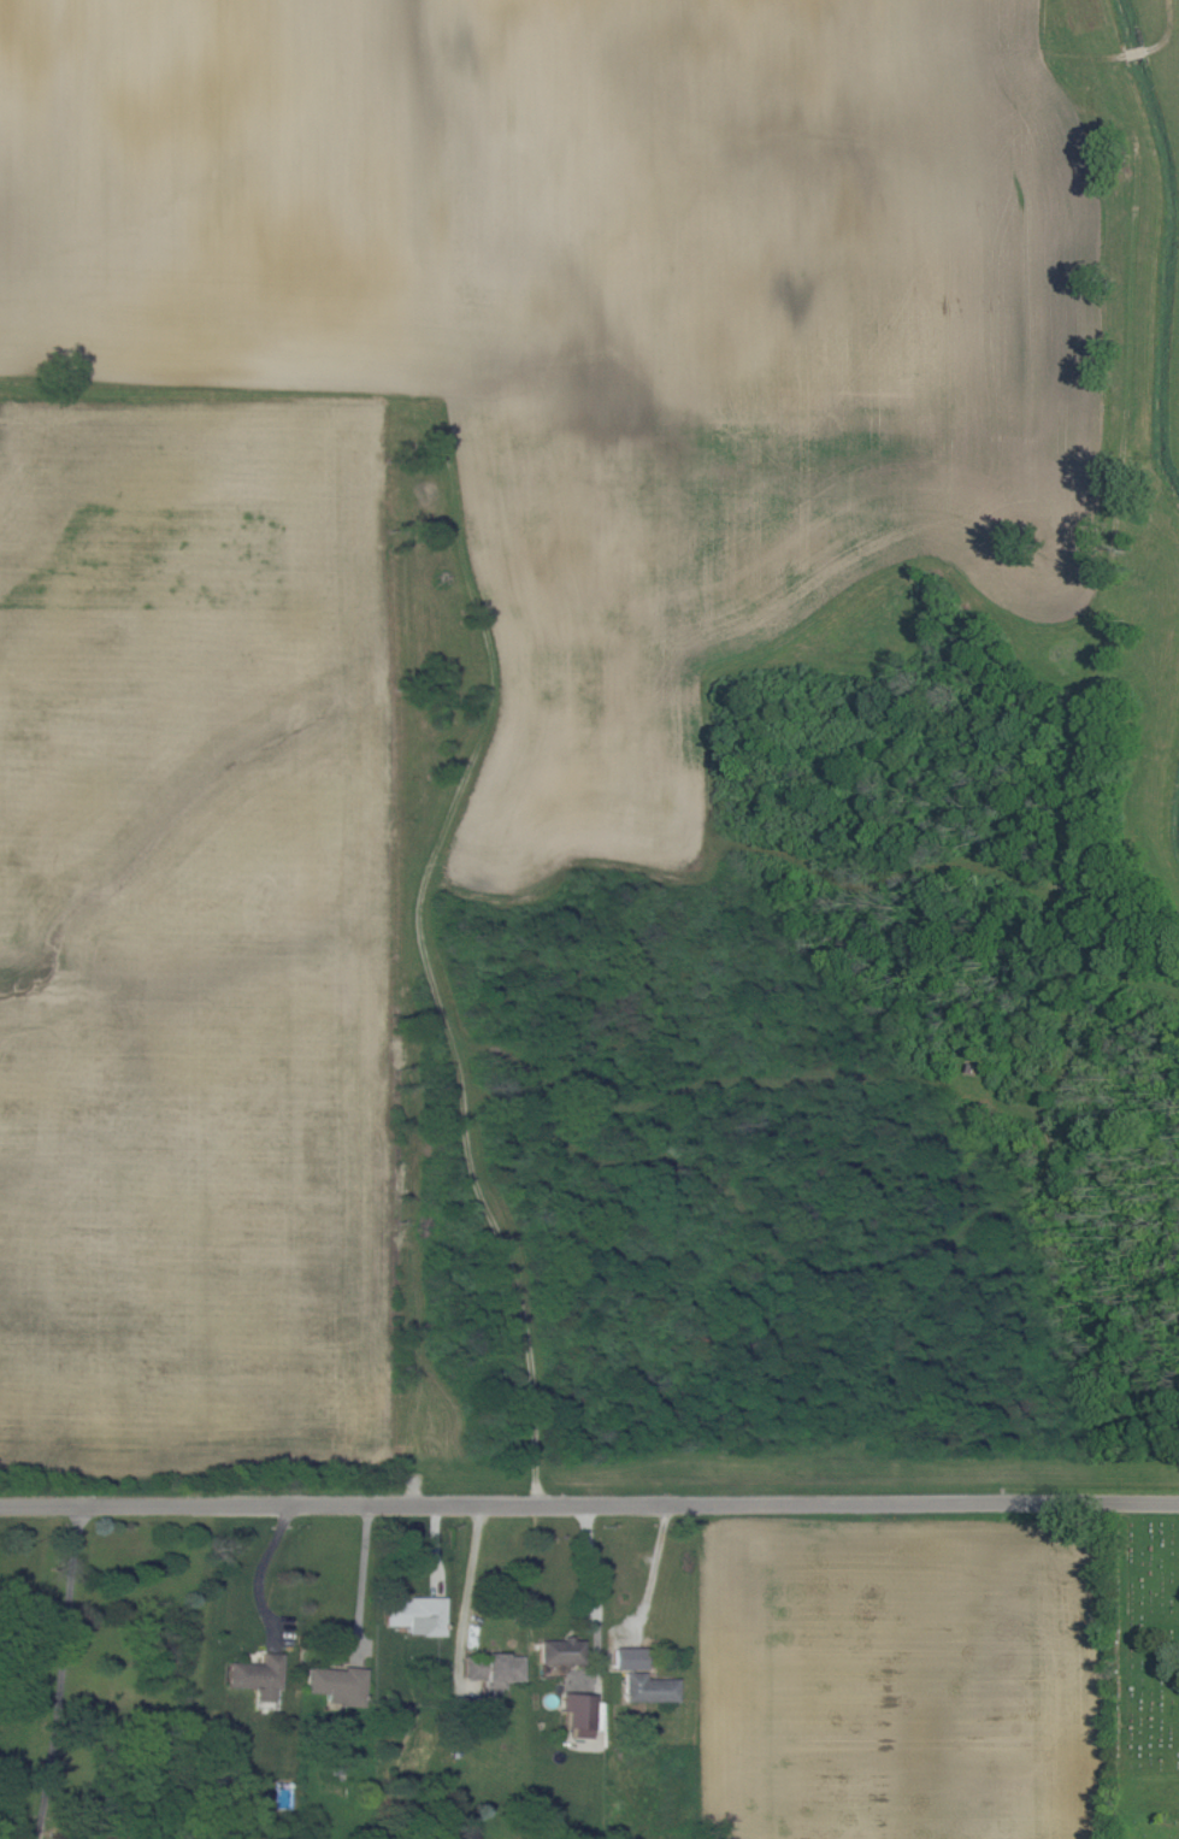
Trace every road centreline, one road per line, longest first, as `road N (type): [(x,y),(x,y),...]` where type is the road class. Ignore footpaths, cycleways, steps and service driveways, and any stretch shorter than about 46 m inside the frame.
road 1 (residential): [(1178,1505),(0,1502)]

